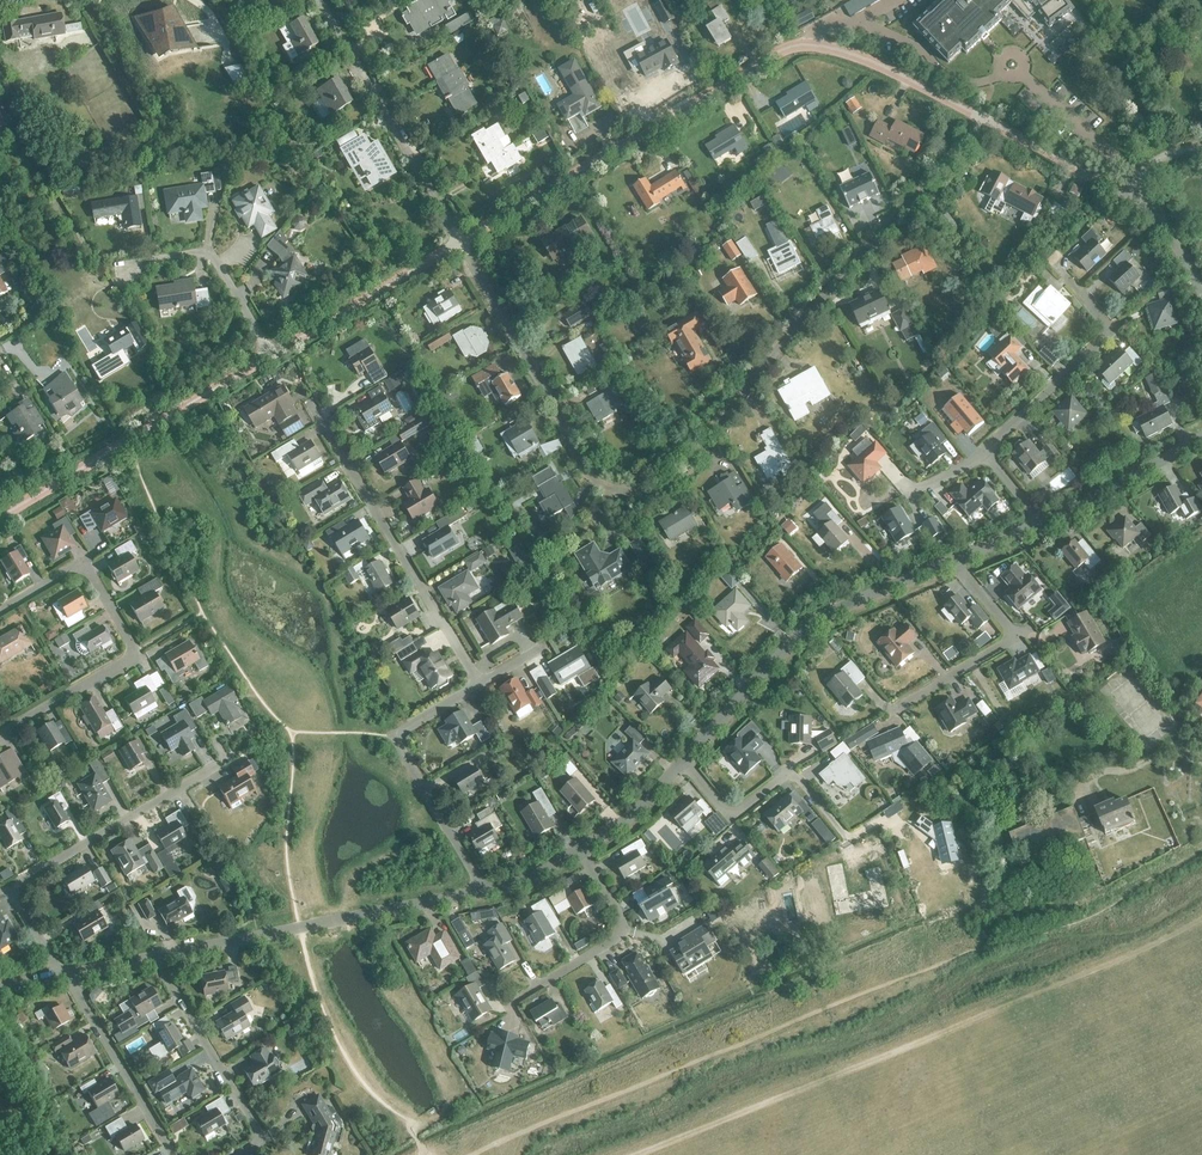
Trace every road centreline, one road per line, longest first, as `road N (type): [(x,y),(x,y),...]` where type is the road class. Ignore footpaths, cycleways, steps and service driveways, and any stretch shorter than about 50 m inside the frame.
road 1 (residential): [(460,242),(586,473),(616,491),(659,493),(691,471),(722,411),(985,120)]
road 2 (track): [(638,1154),(1201,920)]
road 3 (residential): [(985,120),(863,59),(819,45),(789,48),(460,242)]
road 4 (residential): [(0,740),(133,654),(85,570),(0,613)]
road 5 (residential): [(683,762),(800,636),(952,560)]
road 6 (residential): [(155,958),(485,893)]
road 7 (residential): [(64,976),(13,900),(17,886),(213,766)]
road 8 (residential): [(480,685),(319,407)]
road 9 (residential): [(271,356),(0,519)]
road 10 (residential): [(460,242),(323,0)]
road 11 (residential): [(485,893),(399,745),(406,728),(480,685)]
road 12 (residential): [(890,712),(1011,639),(952,560)]
road 13 (residential): [(241,1154),(258,1140),(155,958)]
road 14 (residential): [(513,1002),(620,938),(581,850)]
road 15 (residential): [(460,242),(271,356)]
road 16 (residential): [(1082,294),(1108,330),(1105,342),(985,451)]
road 17 (residential): [(833,833),(793,785),(780,783),(733,820),(683,762)]
road 18 (residential): [(271,356),(212,257),(146,261),(124,277)]
road 19 (residential): [(64,976),(169,1154)]
road 20 (residential): [(1201,435),(1041,524)]
road 21 (residential): [(1121,196),(985,120)]
road 22 (residential): [(581,850),(630,817),(683,762)]
road 23 (residential): [(1201,291),(1170,244),(1121,196)]

